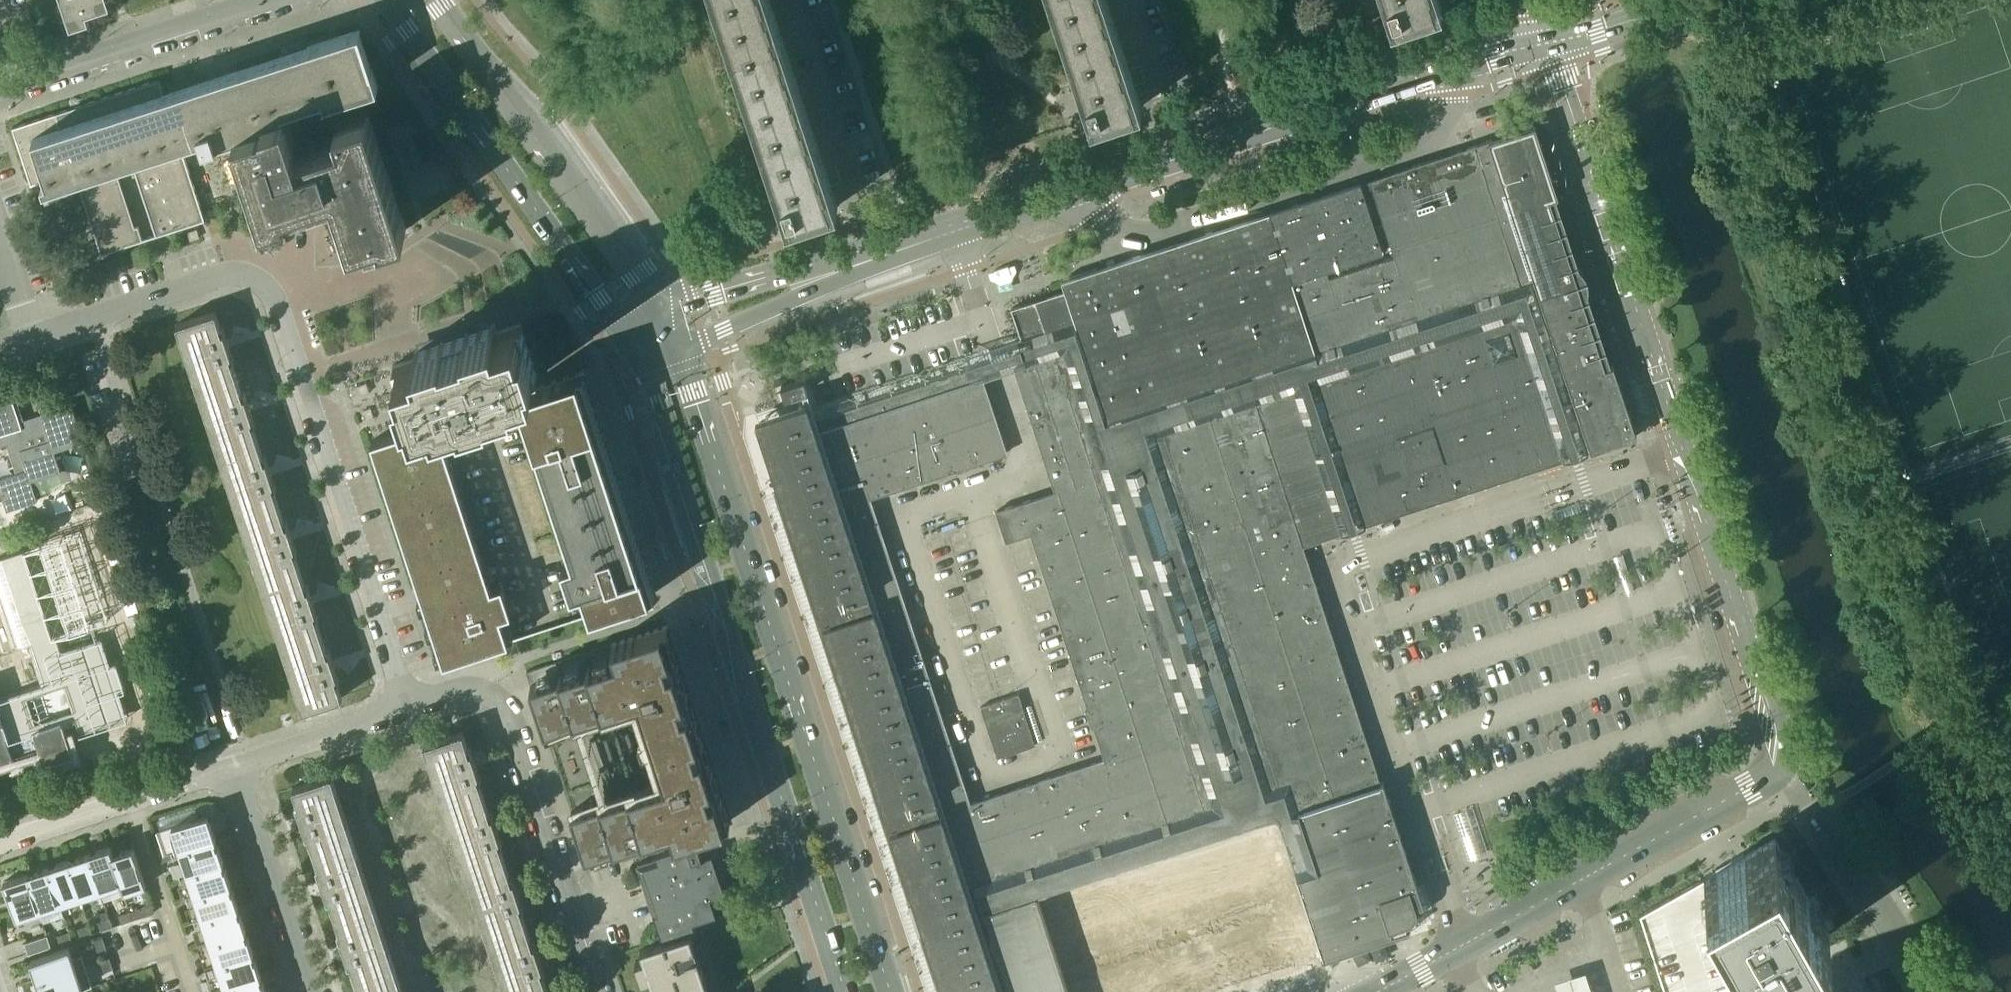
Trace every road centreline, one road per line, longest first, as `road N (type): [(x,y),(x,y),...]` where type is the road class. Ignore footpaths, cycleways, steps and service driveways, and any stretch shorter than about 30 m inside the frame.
road 1 (tertiary): [(1778,758),(1778,733),(1549,42)]
road 2 (secondary): [(846,268),(1549,42)]
road 3 (secondary): [(631,341),(658,402),(846,991)]
road 4 (secondary): [(891,991),(679,348)]
road 5 (tertiary): [(1377,991),(1769,774),(1778,758)]
road 6 (residential): [(413,699),(284,305),(262,280)]
road 7 (secondary): [(391,0),(631,341)]
road 8 (residential): [(603,991),(504,693),(485,685),(413,699)]
road 9 (secondary): [(660,307),(437,0)]
road 10 (residential): [(1936,991),(1778,758)]
road 11 (residential): [(0,88),(265,0)]
road 12 (residential): [(231,761),(0,847)]
road 13 (residential): [(30,337),(229,271),(262,280)]
road 14 (residential): [(312,991),(231,761)]
road 15 (residential): [(231,761),(413,699)]
road 16 (secondary): [(846,268),(771,275),(660,307)]
road 17 (secondary): [(679,348),(846,268)]
road 18 (residential): [(940,172),(883,0)]
road 19 (secondary): [(1549,42),(1690,0)]

